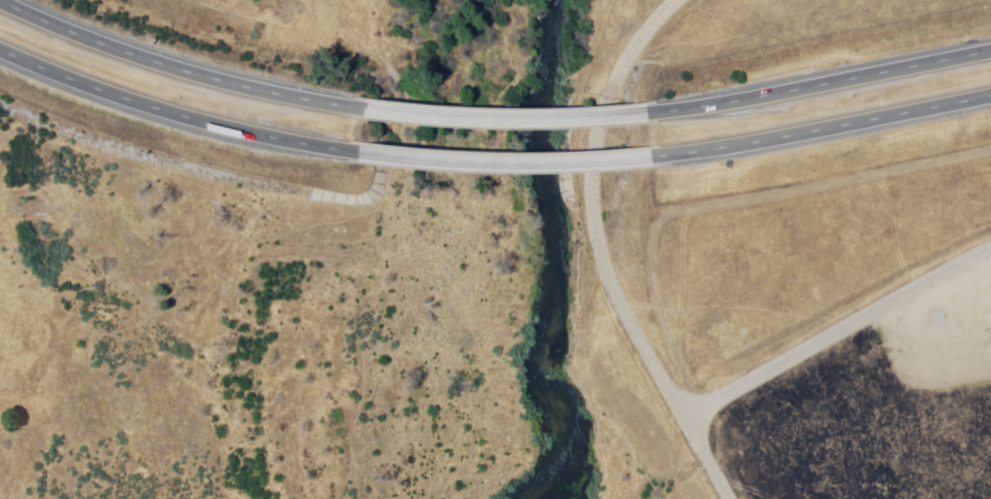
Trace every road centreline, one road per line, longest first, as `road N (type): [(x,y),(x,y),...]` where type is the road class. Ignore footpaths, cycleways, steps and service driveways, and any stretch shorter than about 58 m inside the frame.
road 1 (track): [(660,0),(596,83),(580,134),(578,188),(608,299),(723,498)]
road 2 (motorway): [(357,109),(192,72),(0,0)]
road 3 (motorway): [(0,42),(157,105),(353,149)]
road 4 (tertiary): [(676,416),(990,244)]
road 5 (motorway): [(990,49),(642,114)]
road 6 (motorway): [(648,157),(990,95)]
road 7 (track): [(990,138),(877,173),(652,212)]
road 8 (motorway): [(353,149),(468,159),(648,157)]
road 9 (motorway): [(642,114),(549,120),(357,109)]

